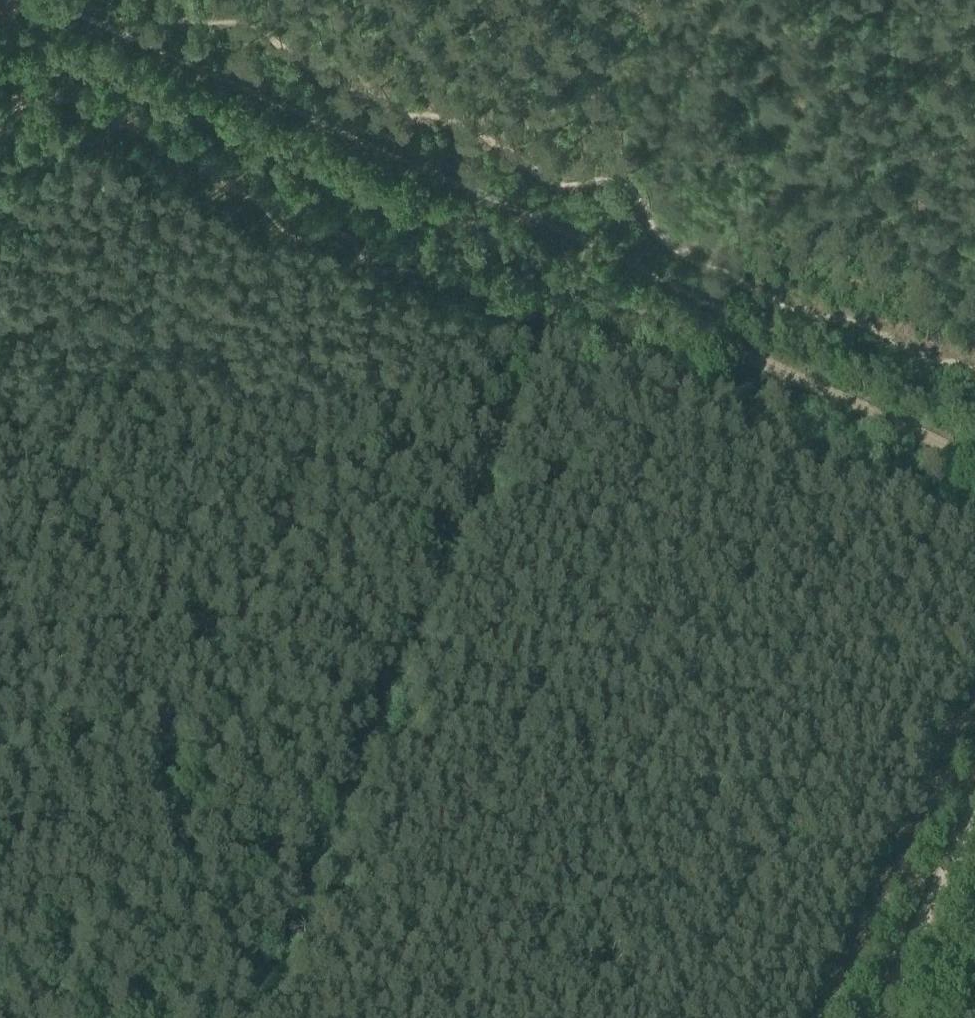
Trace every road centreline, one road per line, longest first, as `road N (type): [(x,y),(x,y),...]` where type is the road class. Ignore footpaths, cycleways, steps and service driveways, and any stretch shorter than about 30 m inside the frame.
road 1 (track): [(0,28),(974,463)]
road 2 (track): [(882,1017),(974,815)]

